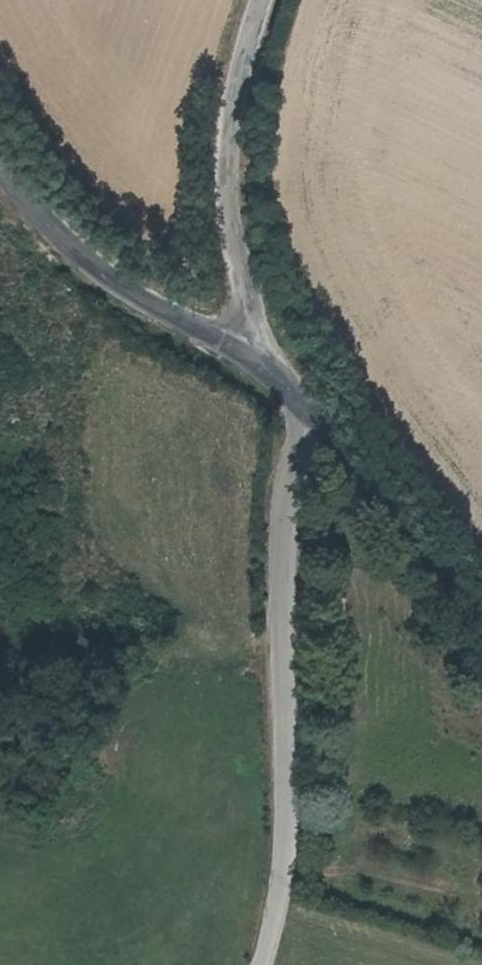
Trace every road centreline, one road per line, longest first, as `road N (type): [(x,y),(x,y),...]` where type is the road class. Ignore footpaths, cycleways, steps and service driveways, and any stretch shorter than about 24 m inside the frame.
road 1 (residential): [(270,964),(288,900),(296,818),(284,620),(298,399)]
road 2 (unclassified): [(267,0),(233,137),(234,218),(255,350)]
road 3 (tertiary): [(0,158),(59,230),(203,330),(255,350)]
road 4 (tertiary): [(298,399),(481,622)]

